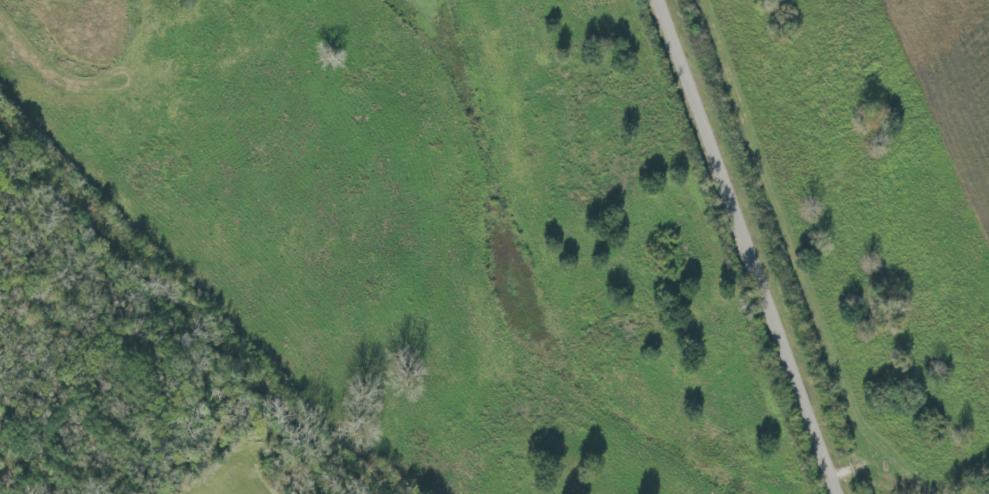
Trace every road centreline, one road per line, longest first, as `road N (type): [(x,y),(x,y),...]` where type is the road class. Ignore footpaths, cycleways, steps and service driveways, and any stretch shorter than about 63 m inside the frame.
road 1 (tertiary): [(841,493),(661,0)]

